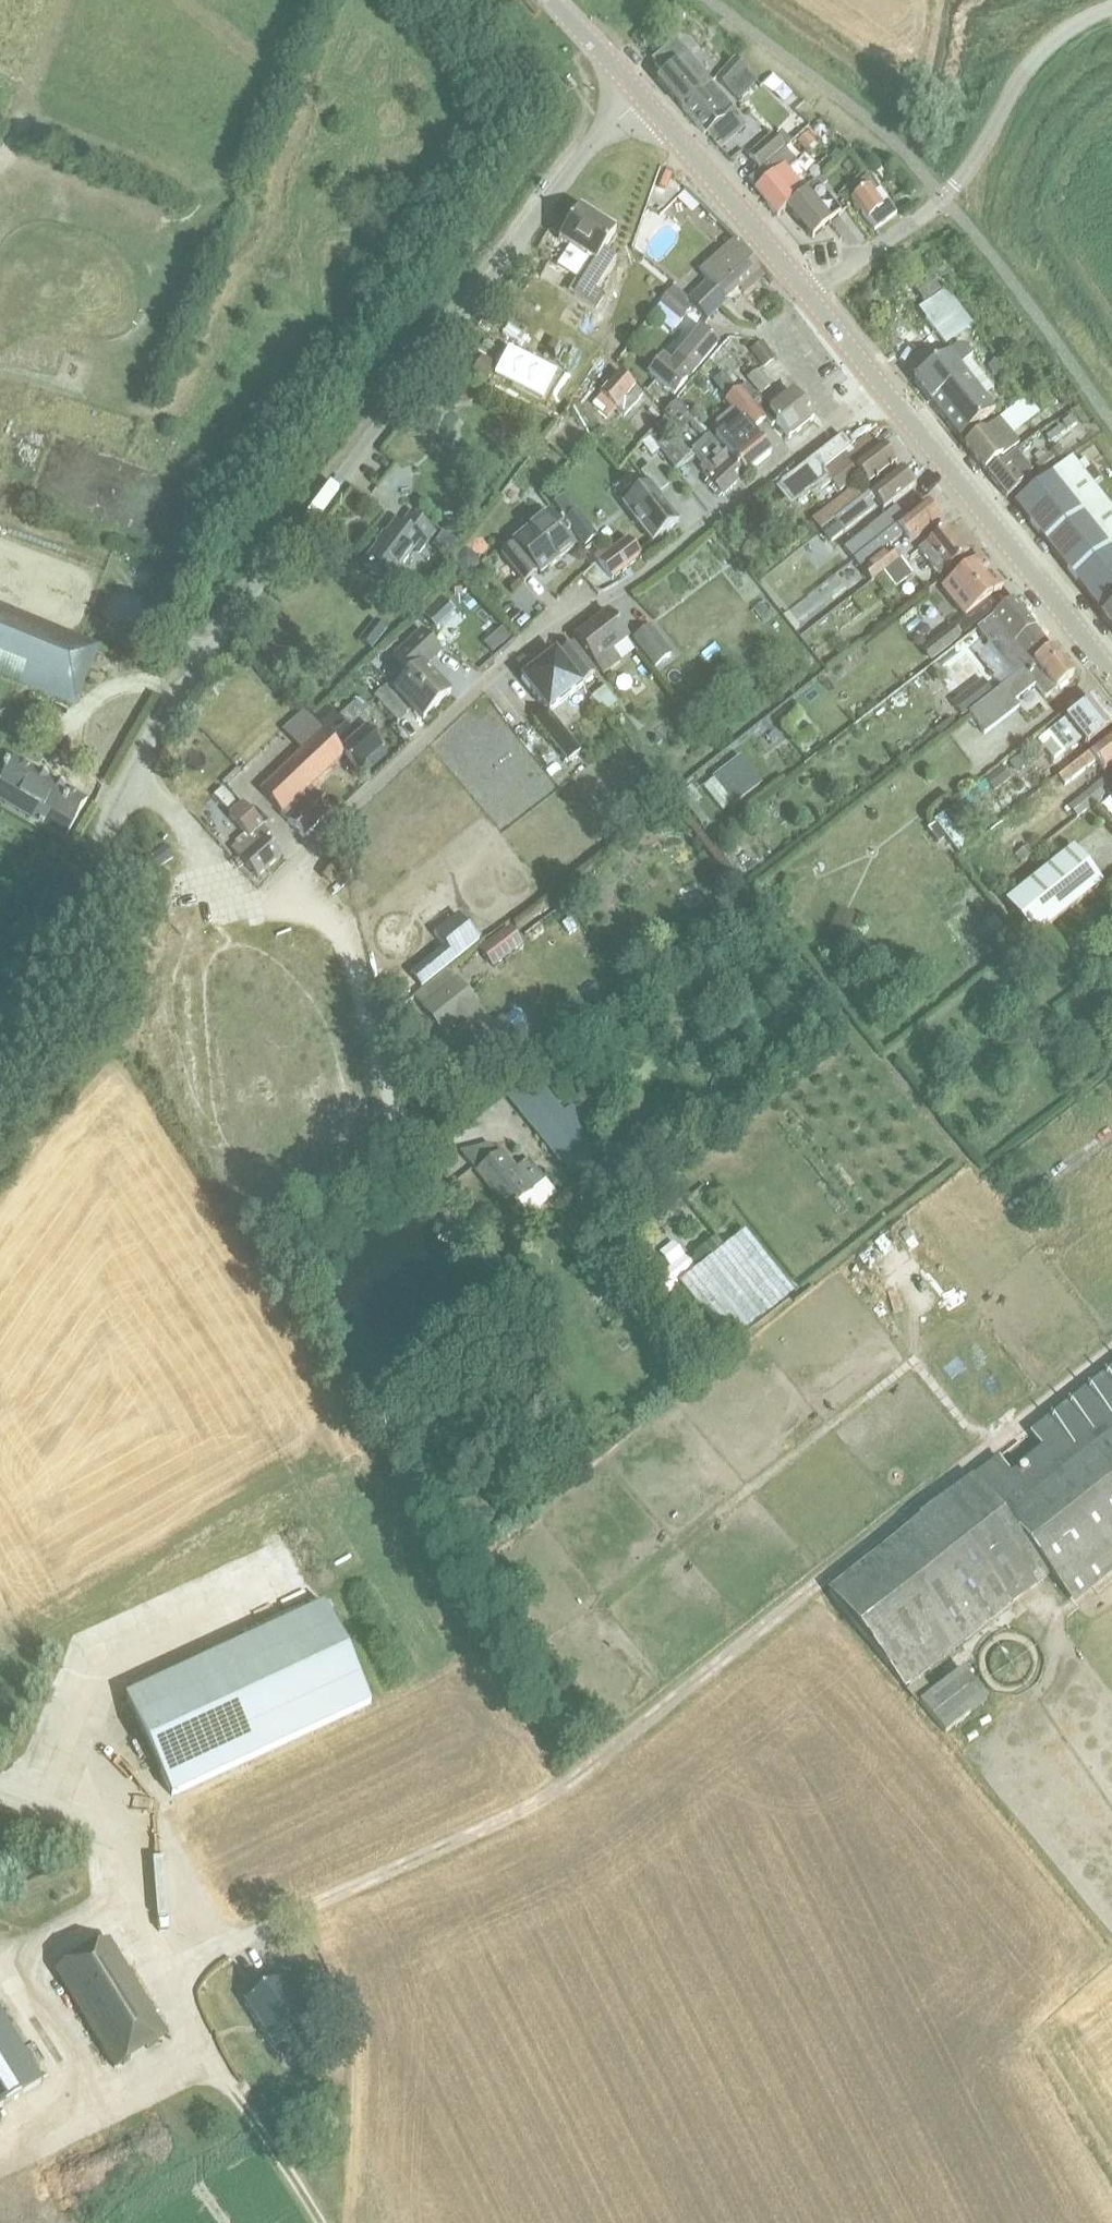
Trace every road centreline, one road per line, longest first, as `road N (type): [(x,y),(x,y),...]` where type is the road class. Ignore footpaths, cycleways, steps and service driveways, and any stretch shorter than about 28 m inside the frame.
road 1 (residential): [(1111,1350),(543,1799),(170,1977)]
road 2 (unclassified): [(0,1002),(203,657),(506,258)]
road 3 (residential): [(884,389),(624,591),(512,659),(263,895)]
road 4 (secondary): [(1111,675),(884,389)]
road 5 (track): [(170,1977),(321,2222)]
road 6 (unclassified): [(943,198),(1040,49),(1073,18),(1111,0)]
road 7 (secondary): [(811,295),(641,97)]
road 8 (residential): [(506,258),(587,150),(641,97)]
road 9 (residential): [(811,295),(943,198)]
road 10 (secondary): [(641,97),(551,0)]

